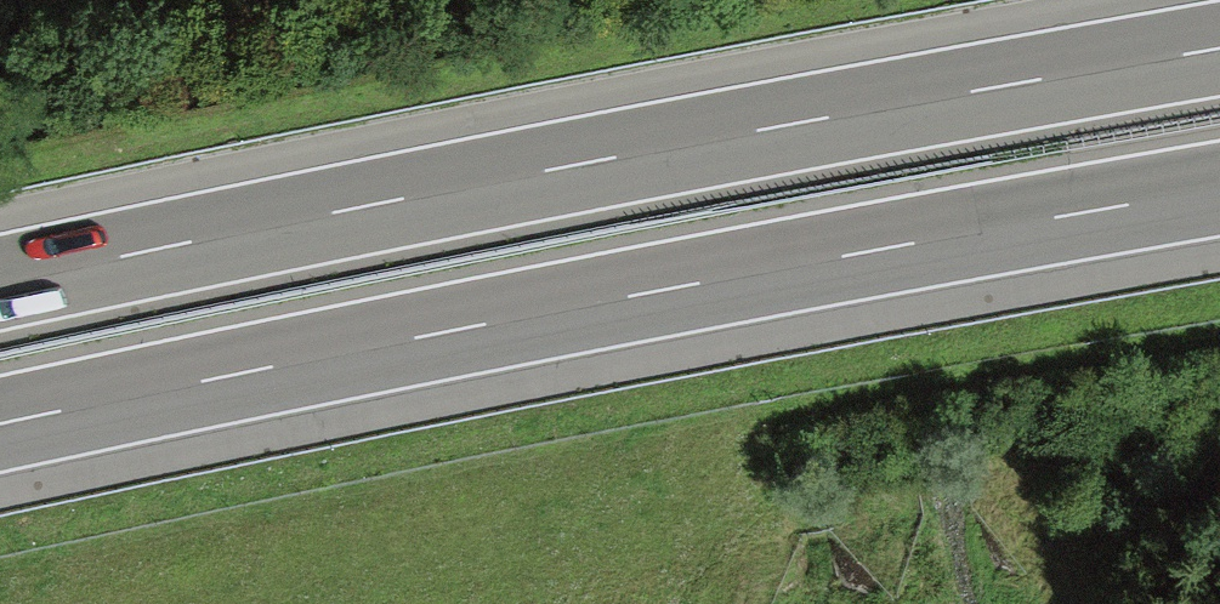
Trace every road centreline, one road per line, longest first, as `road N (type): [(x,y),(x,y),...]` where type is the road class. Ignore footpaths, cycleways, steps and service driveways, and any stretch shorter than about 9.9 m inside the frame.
road 1 (motorway): [(0,426),(364,349),(1219,192)]
road 2 (motorway): [(1219,48),(649,150),(0,282)]

